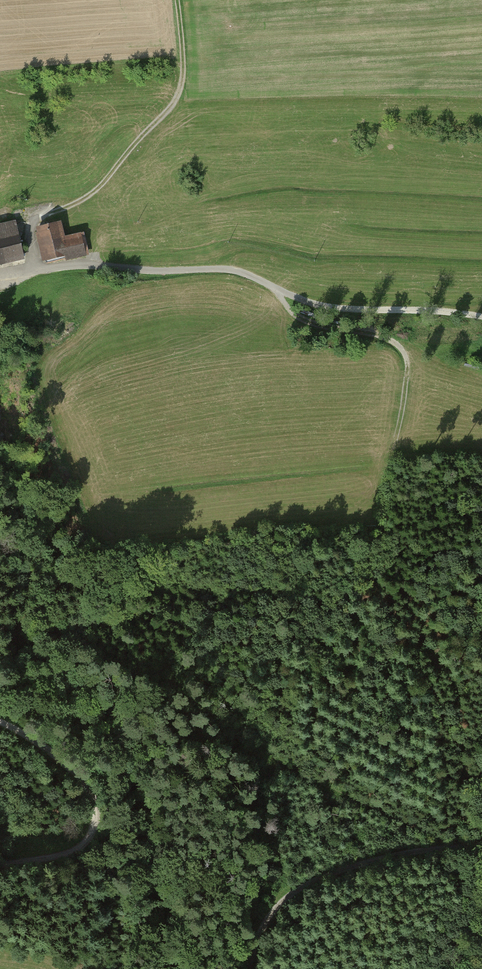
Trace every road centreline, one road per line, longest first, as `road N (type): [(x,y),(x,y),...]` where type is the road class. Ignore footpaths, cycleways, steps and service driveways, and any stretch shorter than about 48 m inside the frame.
road 1 (track): [(271,286),(307,321),(378,336),(404,351),(407,384),(374,571),(386,601),(449,663),(461,687),(464,850)]
road 2 (track): [(481,317),(341,309),(203,266),(75,267),(0,278)]
road 3 (track): [(177,0),(185,63),(176,105),(100,189),(31,227),(35,273)]
road 4 (track): [(481,847),(378,859),(298,892),(276,912),(250,968)]
road 5 (track): [(0,720),(82,770),(96,794),(97,827),(88,846),(62,856),(0,866)]

